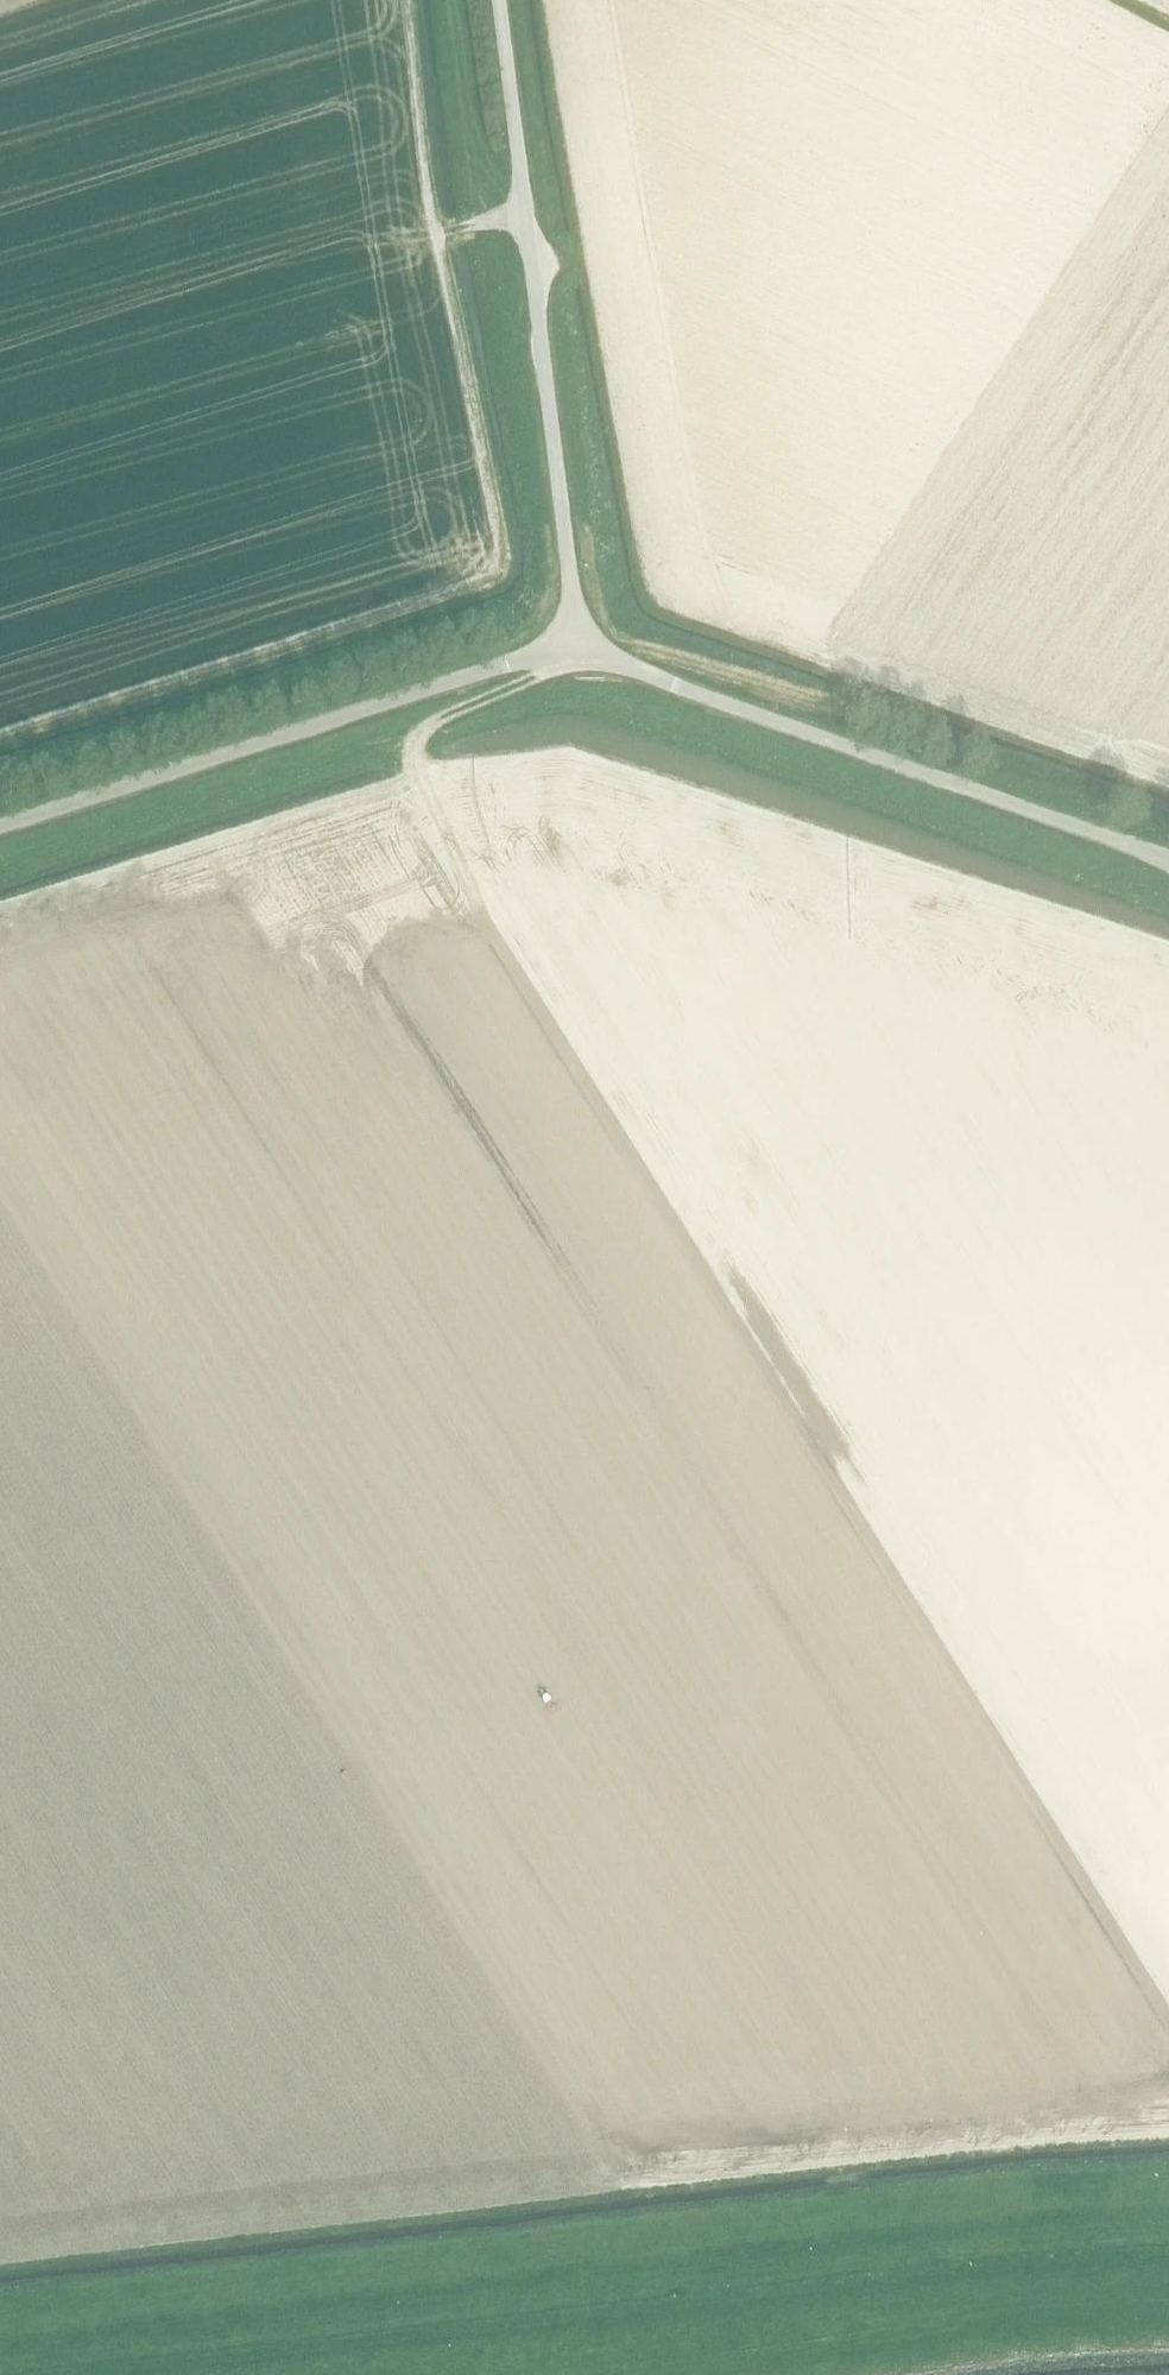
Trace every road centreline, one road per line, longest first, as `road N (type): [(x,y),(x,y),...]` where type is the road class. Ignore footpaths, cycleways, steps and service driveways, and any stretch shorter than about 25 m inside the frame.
road 1 (track): [(135,2374),(1065,2259),(1168,2254)]
road 2 (unclassified): [(575,656),(498,0)]
road 3 (unclassified): [(575,656),(1168,861)]
road 4 (unclassified): [(575,656),(504,666),(0,827)]
road 5 (track): [(419,753),(432,730),(575,656),(637,654),(841,703),(854,691)]

